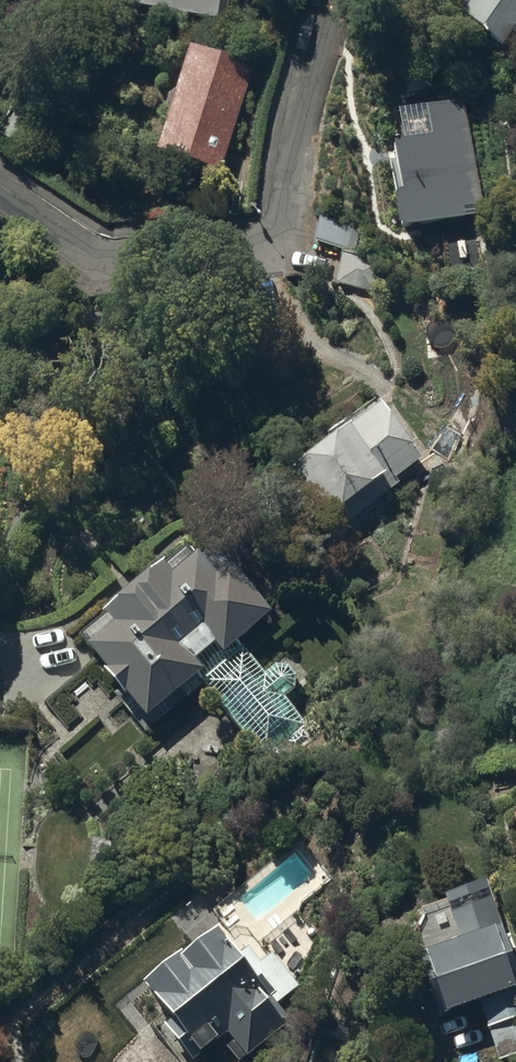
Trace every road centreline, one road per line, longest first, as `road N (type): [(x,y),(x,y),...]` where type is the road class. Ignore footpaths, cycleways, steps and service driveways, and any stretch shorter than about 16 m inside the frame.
road 1 (residential): [(331,0),(280,231),(208,257),(127,266),(95,256),(0,197)]

